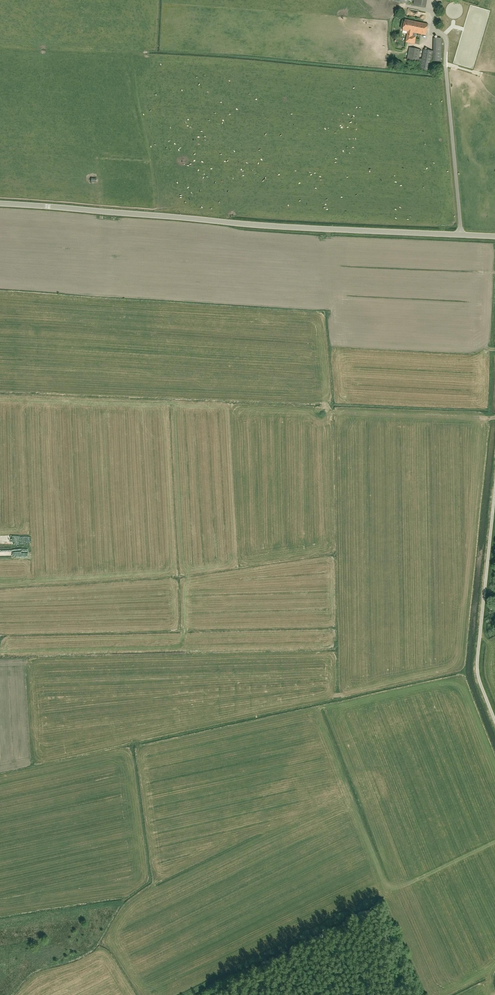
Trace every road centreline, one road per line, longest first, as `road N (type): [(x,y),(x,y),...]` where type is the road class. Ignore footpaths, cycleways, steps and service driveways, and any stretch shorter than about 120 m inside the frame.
road 1 (tertiary): [(494,236),(0,204)]

